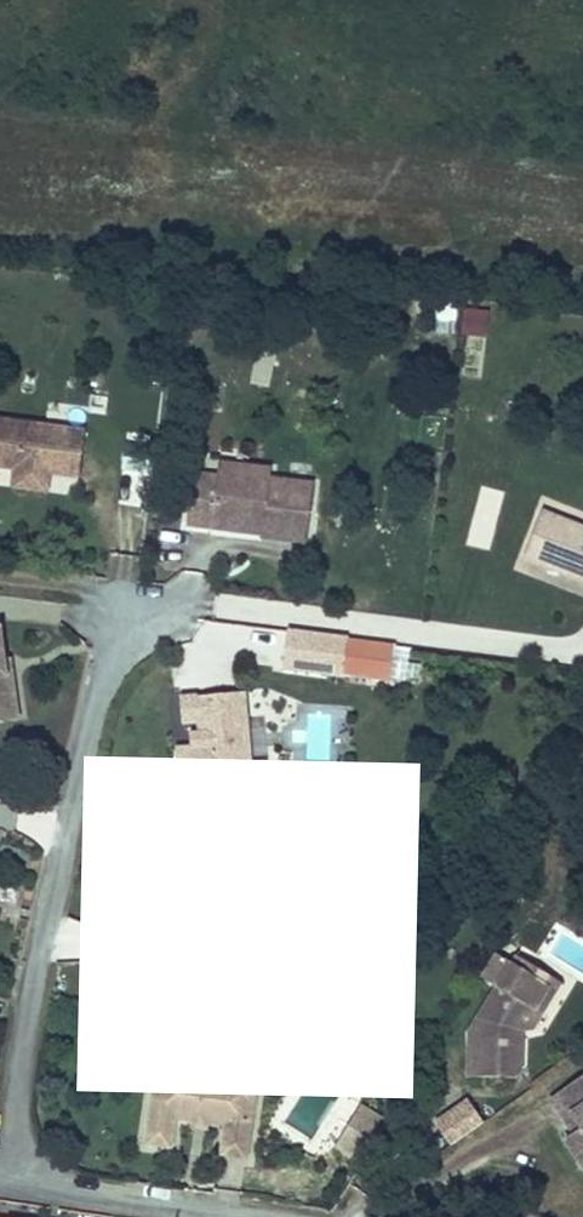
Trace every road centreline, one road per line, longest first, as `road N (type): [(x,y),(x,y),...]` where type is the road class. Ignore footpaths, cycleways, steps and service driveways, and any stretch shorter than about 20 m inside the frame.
road 1 (residential): [(134,609),(98,664),(39,927),(4,1173)]
road 2 (residential): [(316,1216),(4,1173)]

